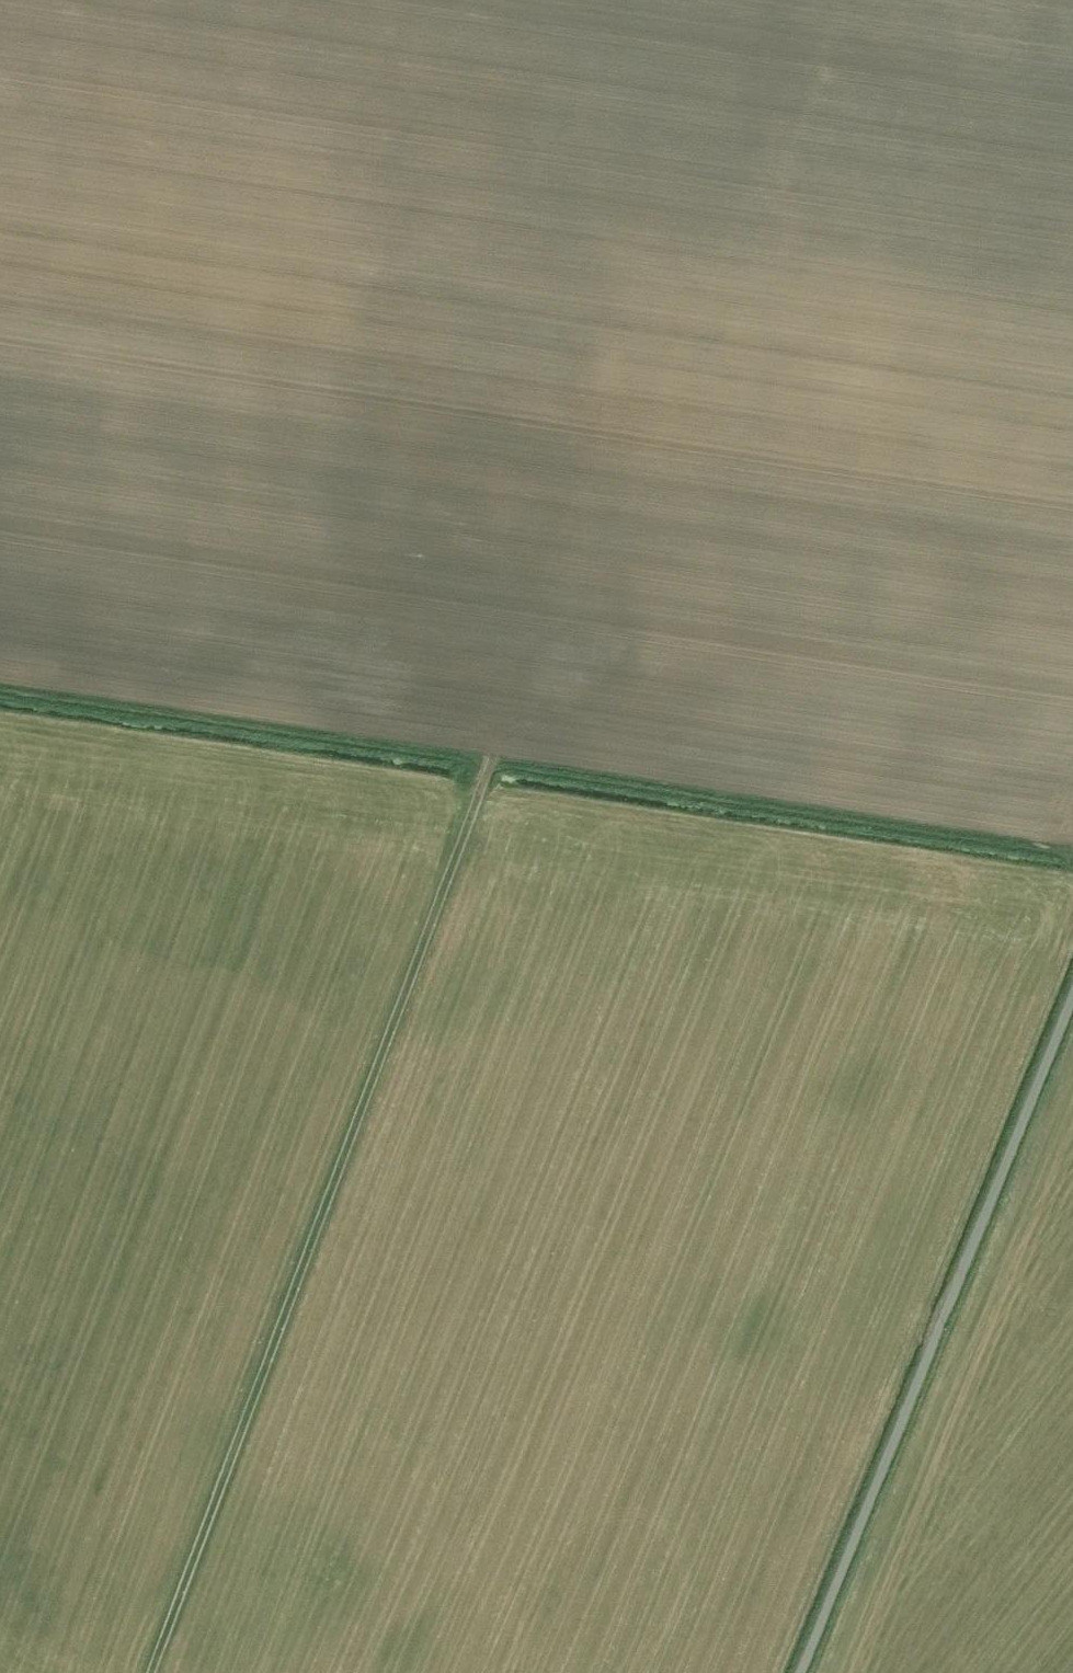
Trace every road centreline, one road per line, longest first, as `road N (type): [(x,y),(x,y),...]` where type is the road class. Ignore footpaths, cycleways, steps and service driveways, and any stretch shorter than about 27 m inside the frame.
road 1 (track): [(149,1672),(488,768)]

